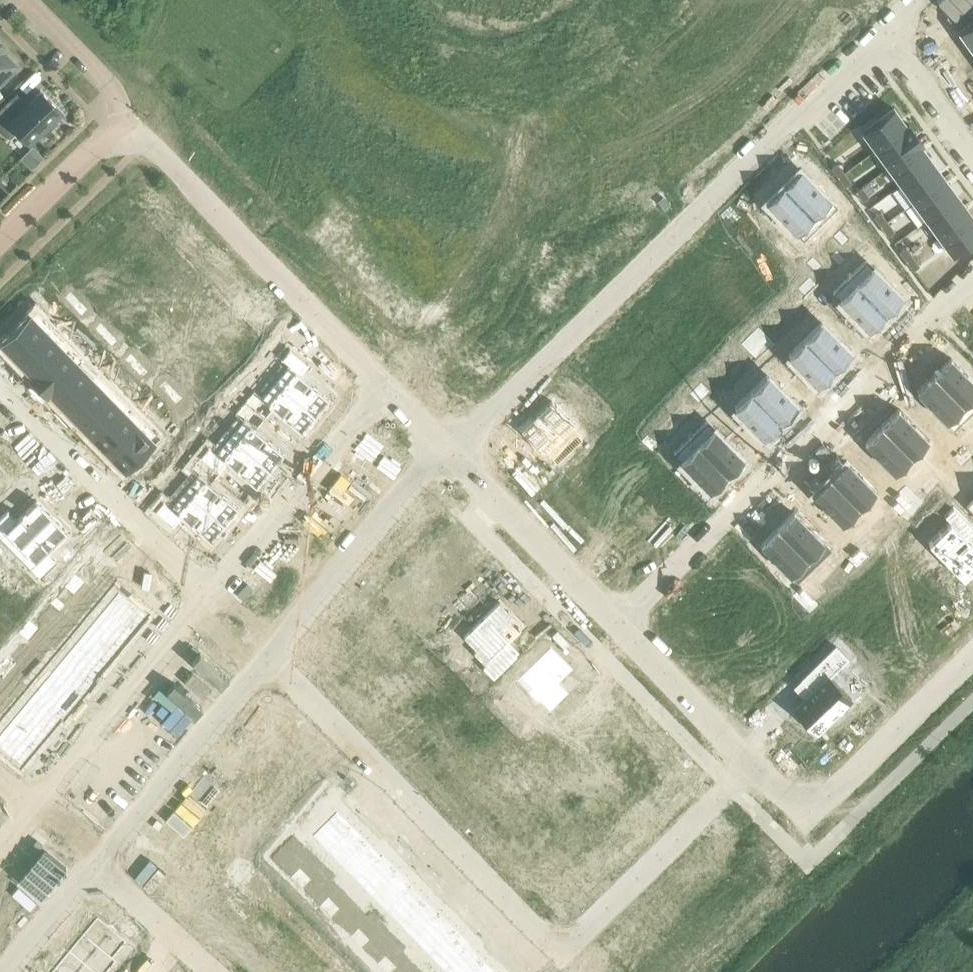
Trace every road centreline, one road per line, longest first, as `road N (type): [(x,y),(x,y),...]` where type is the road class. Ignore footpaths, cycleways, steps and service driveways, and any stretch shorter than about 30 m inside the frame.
road 1 (residential): [(749,768),(558,949),(268,660),(95,863),(210,971)]
road 2 (residential): [(443,452),(889,31)]
road 3 (residential): [(383,390),(208,589),(0,385)]
road 4 (residential): [(972,276),(615,628)]
road 5 (residential): [(123,122),(383,390)]
road 6 (residential): [(443,452),(615,628)]
road 7 (residential): [(972,647),(800,818)]
road 8 (residential): [(615,628),(749,768)]
road 9 (residential): [(0,241),(123,122)]
road 10 (residential): [(25,0),(110,89),(123,122)]
road 11 (residential): [(889,31),(972,149)]

